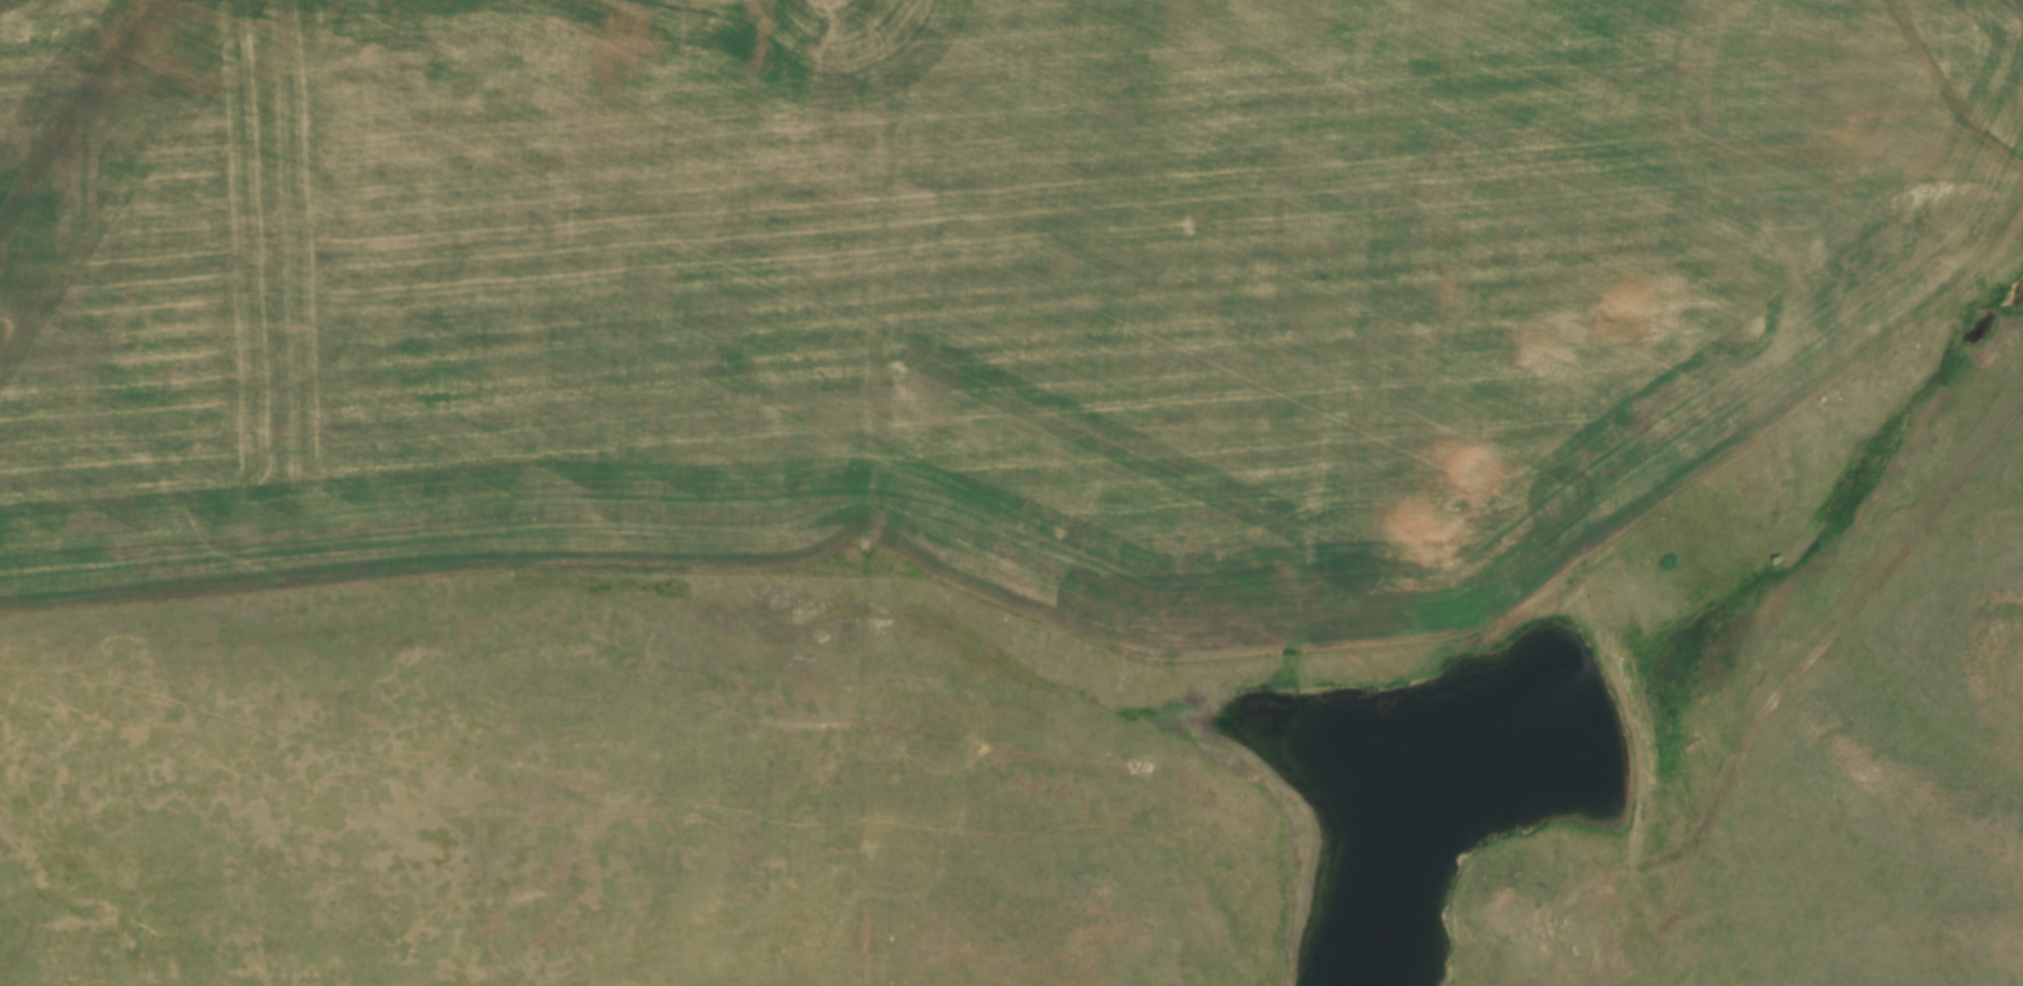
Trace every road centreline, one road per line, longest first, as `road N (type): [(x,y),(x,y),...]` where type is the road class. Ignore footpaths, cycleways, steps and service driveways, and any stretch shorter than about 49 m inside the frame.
road 1 (track): [(2022,170),(1881,92)]

